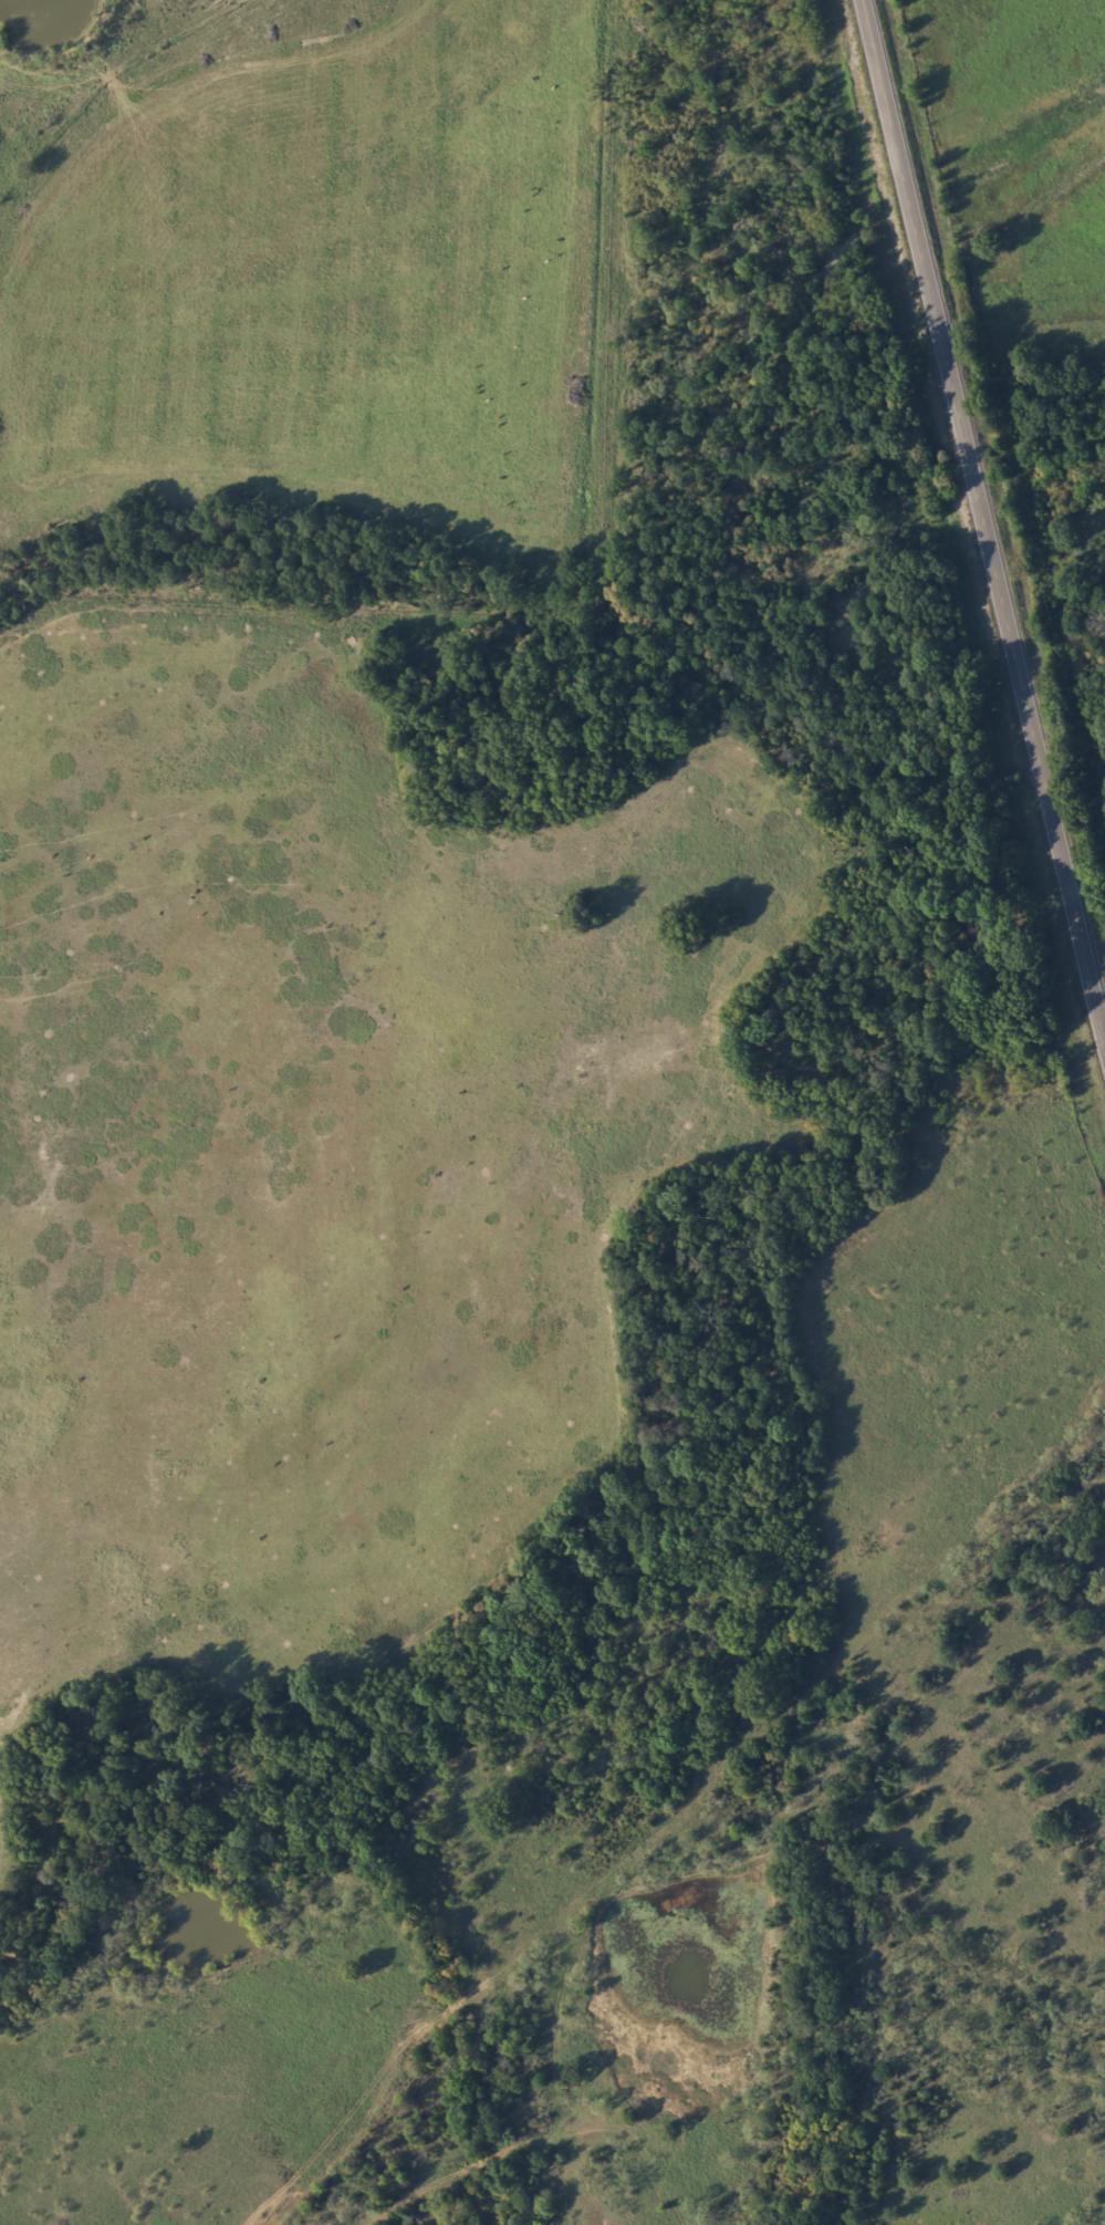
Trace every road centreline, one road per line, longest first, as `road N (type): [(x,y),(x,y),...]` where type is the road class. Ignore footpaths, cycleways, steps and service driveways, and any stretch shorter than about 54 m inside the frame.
road 1 (primary): [(1104,1042),(861,0)]

